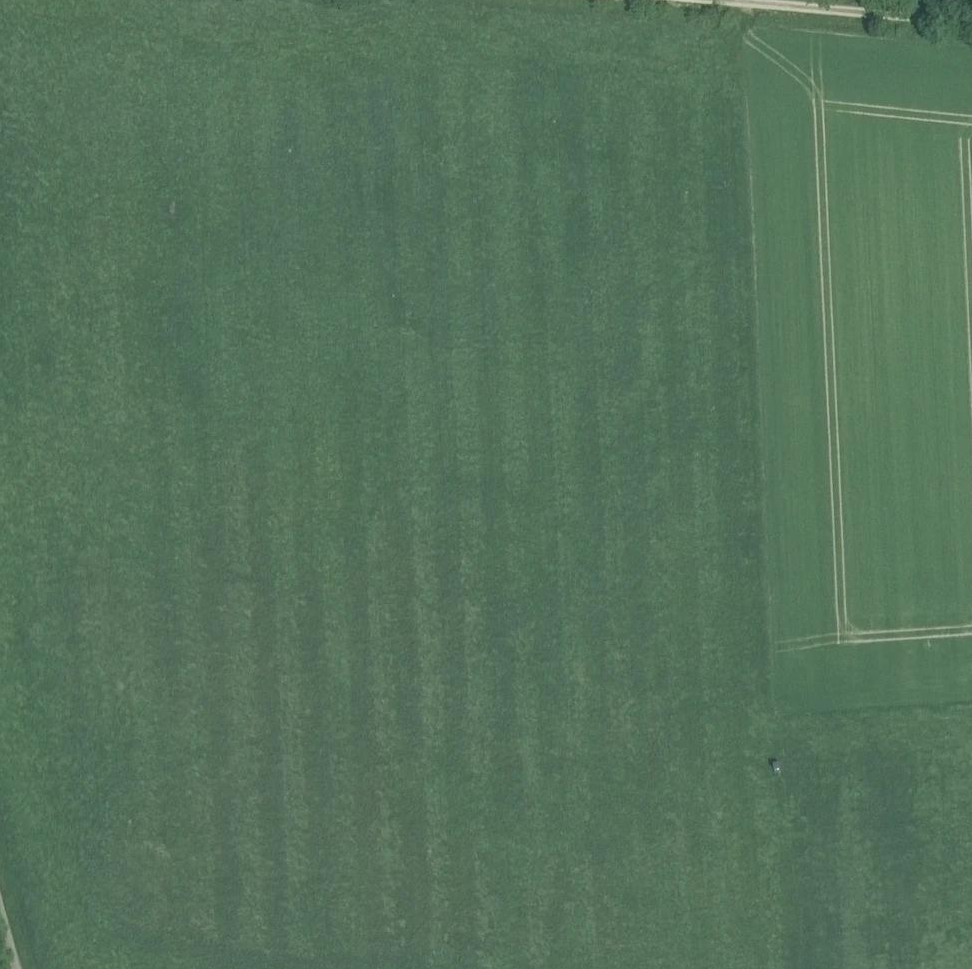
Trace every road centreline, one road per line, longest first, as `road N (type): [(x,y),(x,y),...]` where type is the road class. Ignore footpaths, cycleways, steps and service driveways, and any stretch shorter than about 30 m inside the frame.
road 1 (track): [(971,22),(711,0)]

